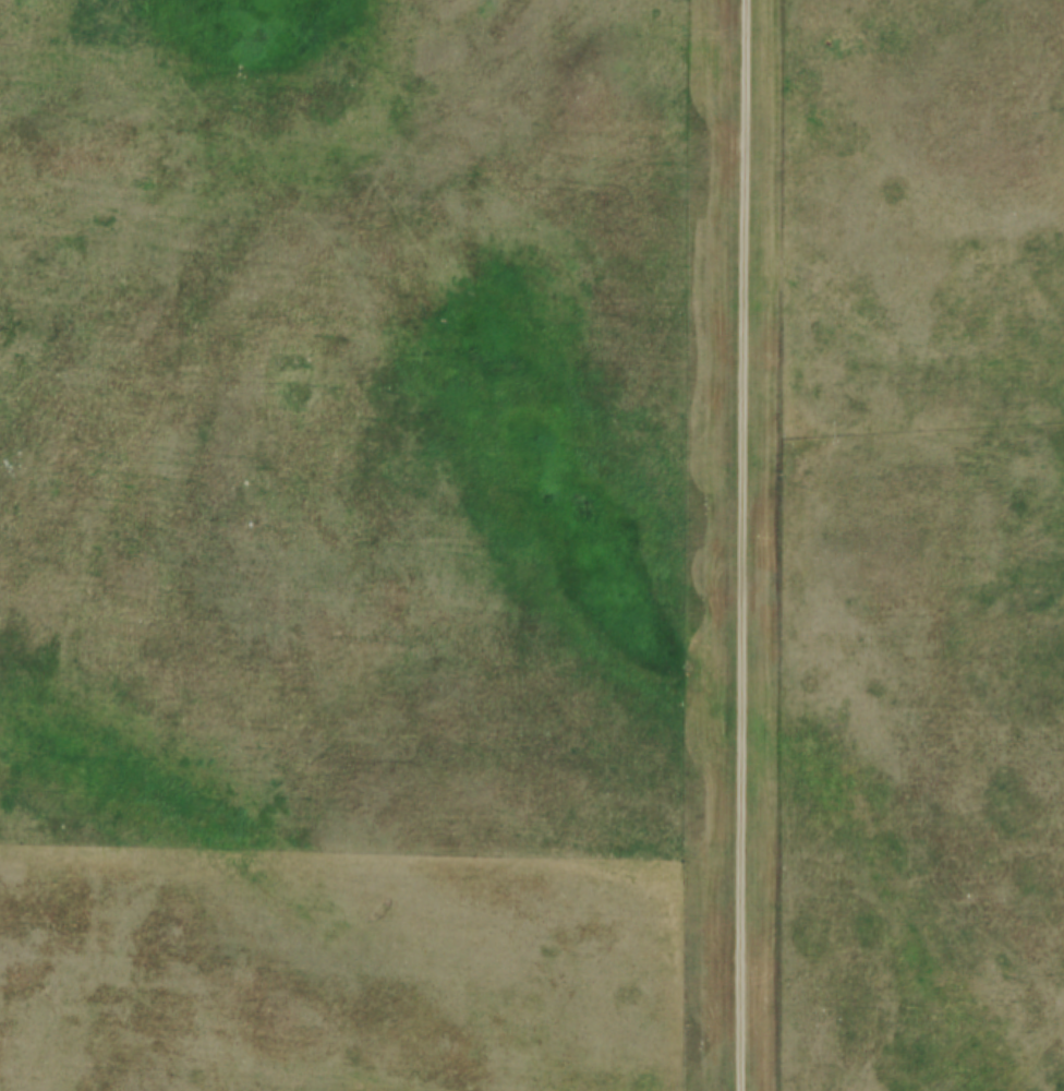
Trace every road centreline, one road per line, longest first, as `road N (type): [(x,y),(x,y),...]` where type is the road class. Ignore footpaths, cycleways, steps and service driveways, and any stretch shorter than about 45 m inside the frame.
road 1 (residential): [(746,1090),(750,0)]

